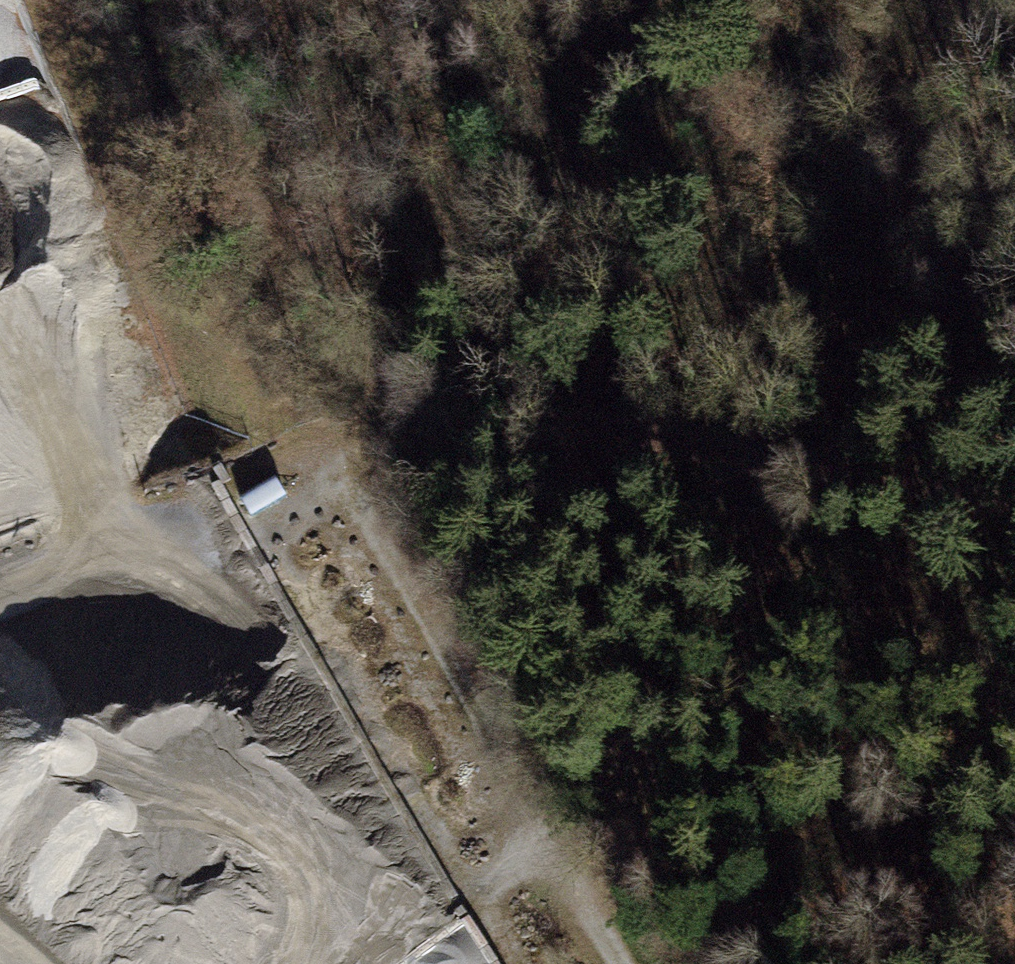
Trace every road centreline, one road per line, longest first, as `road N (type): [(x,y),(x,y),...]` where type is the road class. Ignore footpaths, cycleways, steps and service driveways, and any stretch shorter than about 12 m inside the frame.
road 1 (track): [(1014,511),(908,494),(636,416),(389,421),(302,481),(0,590)]
road 2 (track): [(302,481),(362,504),(618,963)]
road 3 (track): [(389,421),(595,84),(619,0)]

